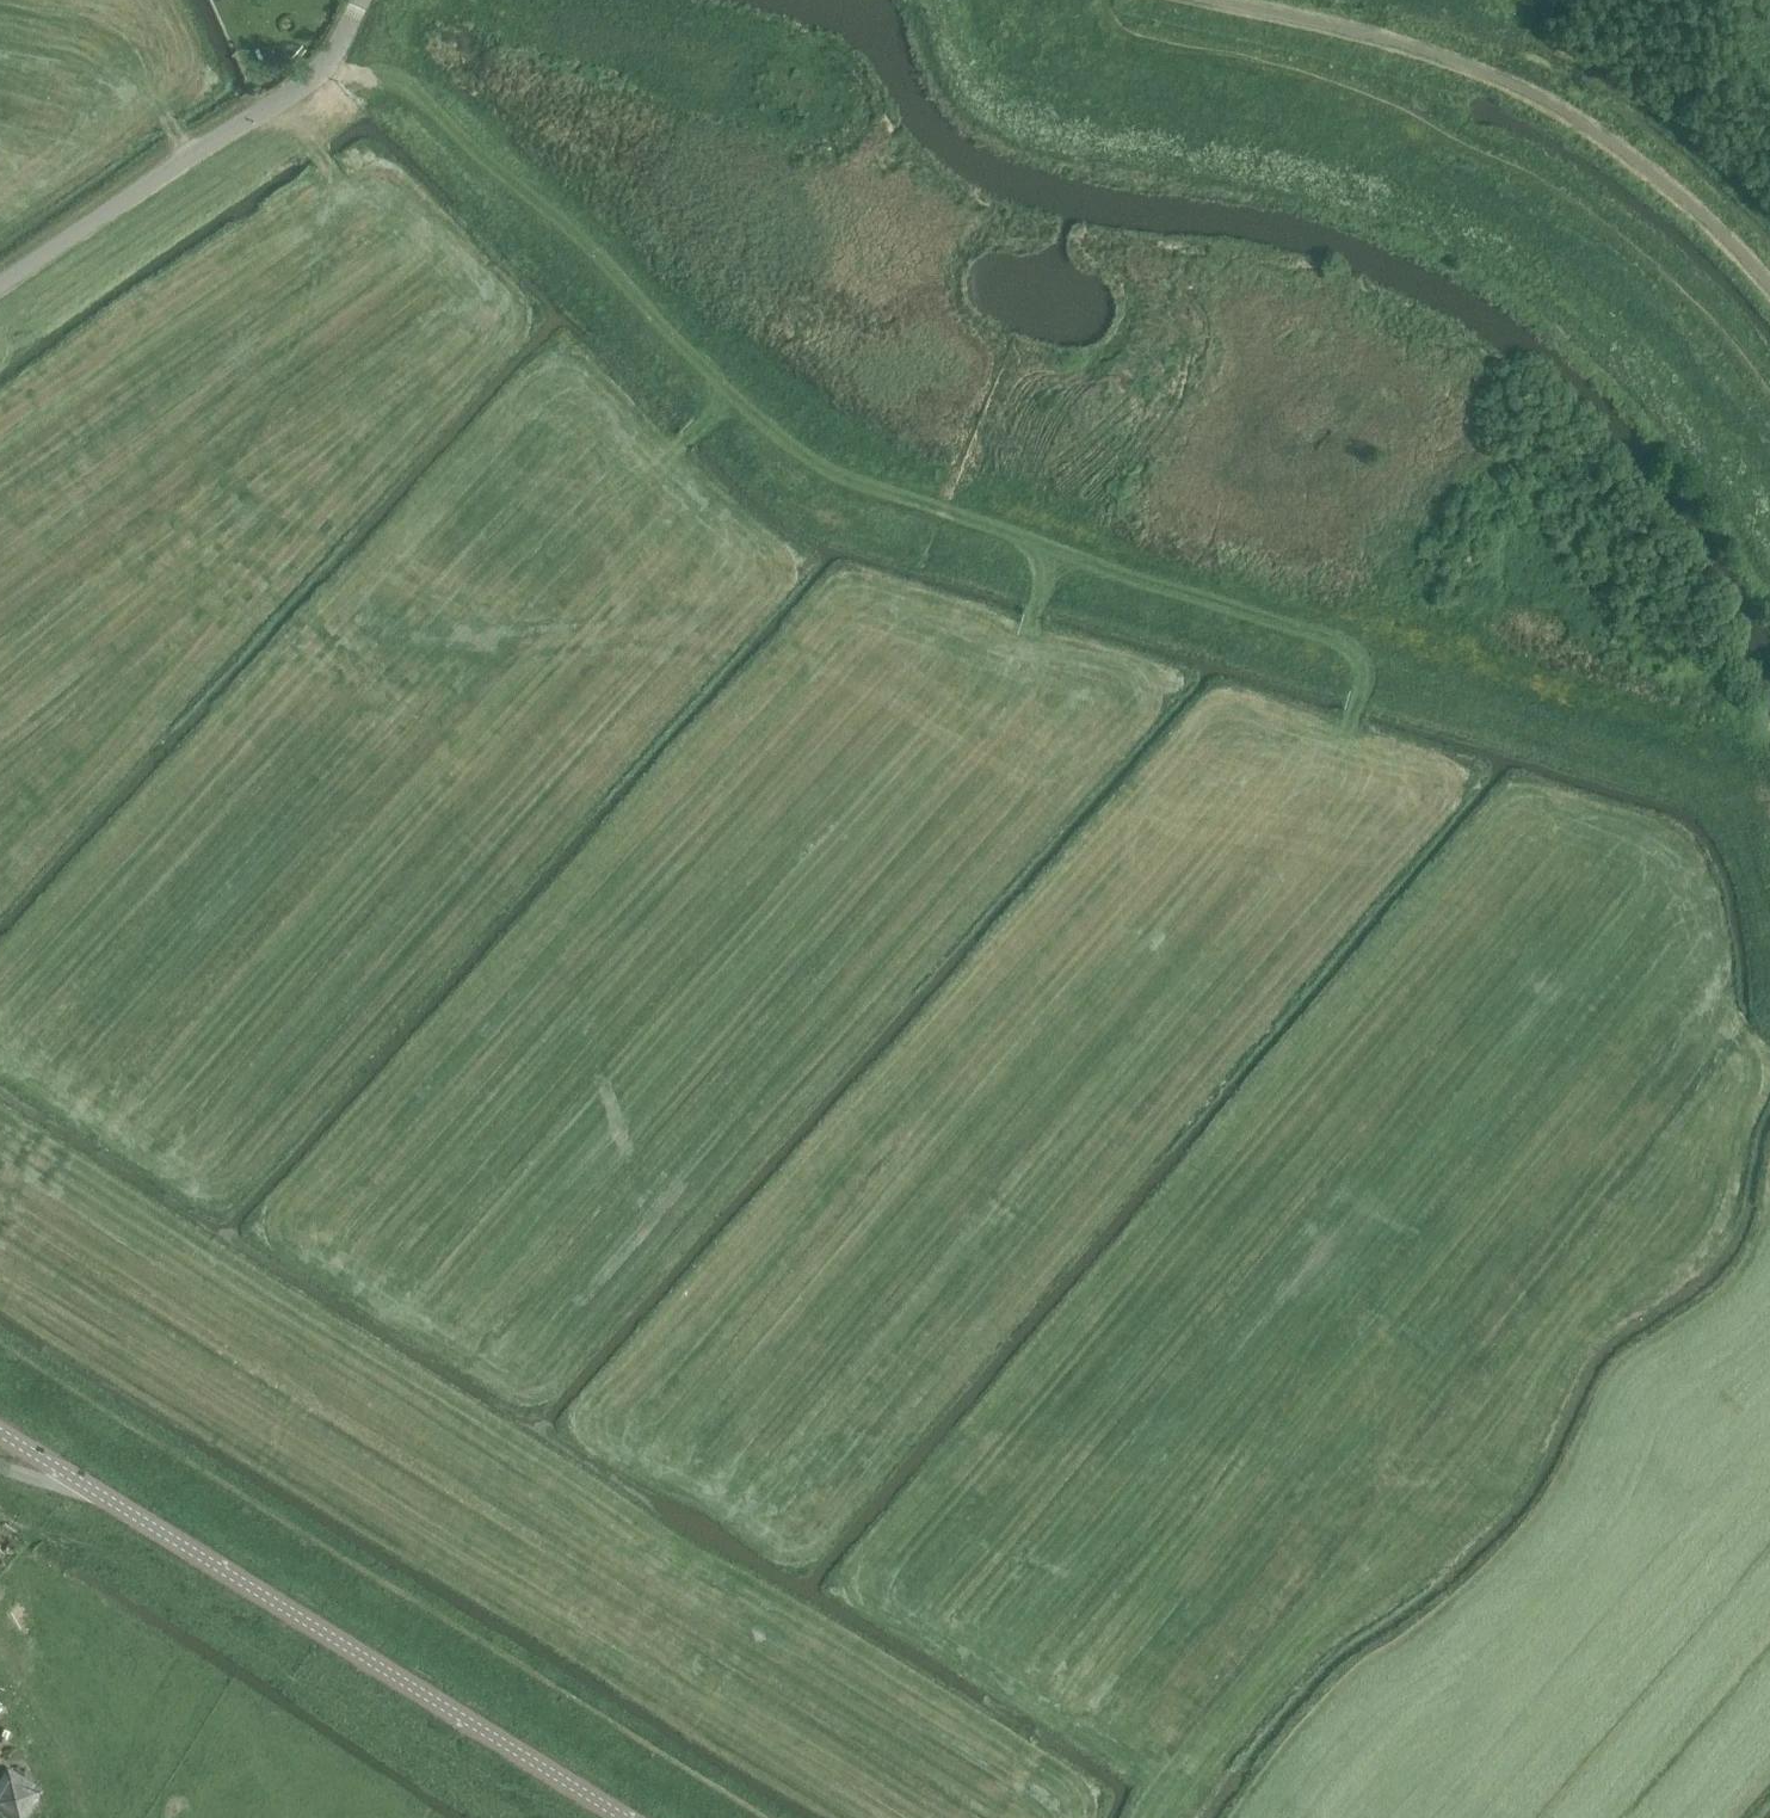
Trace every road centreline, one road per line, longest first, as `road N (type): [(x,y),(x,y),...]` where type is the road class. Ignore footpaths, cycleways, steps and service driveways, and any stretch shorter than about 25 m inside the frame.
road 1 (track): [(1769,397),(1697,305),(1596,222),(1513,170),(1320,74),(1119,30),(1103,0)]
road 2 (tertiary): [(625,1817),(0,1432)]
road 3 (unclassified): [(0,285),(305,84),(335,51),(360,0)]

